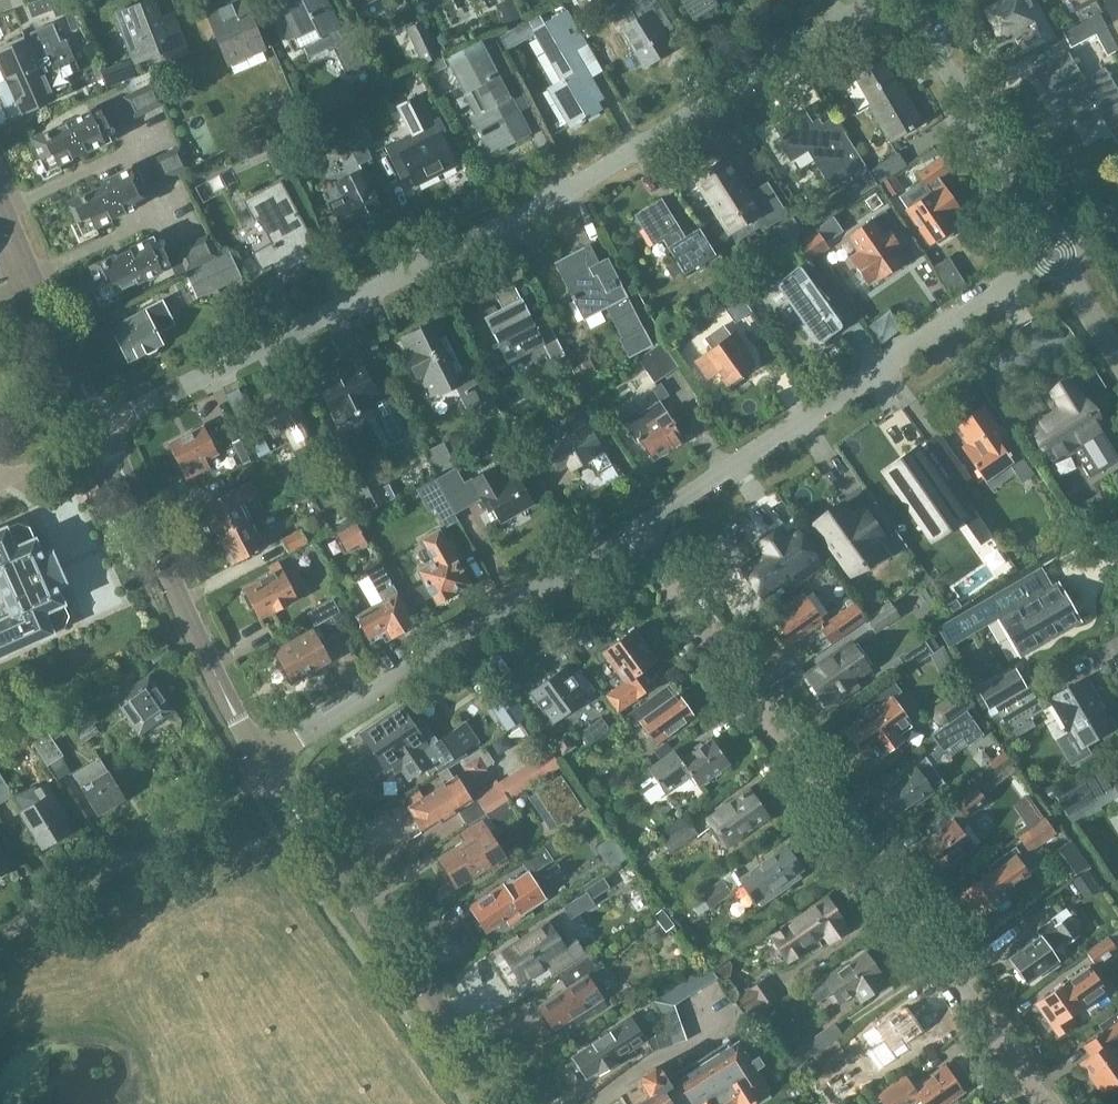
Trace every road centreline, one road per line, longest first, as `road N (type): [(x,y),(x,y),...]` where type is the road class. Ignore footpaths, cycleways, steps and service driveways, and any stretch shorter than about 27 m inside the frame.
road 1 (residential): [(102,430),(585,177),(873,0)]
road 2 (residential): [(1033,1103),(638,529)]
road 3 (residential): [(638,529),(1053,255)]
road 4 (residential): [(263,757),(481,632),(638,529)]
road 5 (unclassified): [(513,1103),(273,772)]
road 6 (unclassified): [(263,757),(203,649),(102,430)]
road 7 (residential): [(0,945),(273,772)]
road 8 (residential): [(1053,255),(908,0)]
road 9 (unclassified): [(102,430),(0,201)]
road 10 (residential): [(1117,366),(1053,255)]

